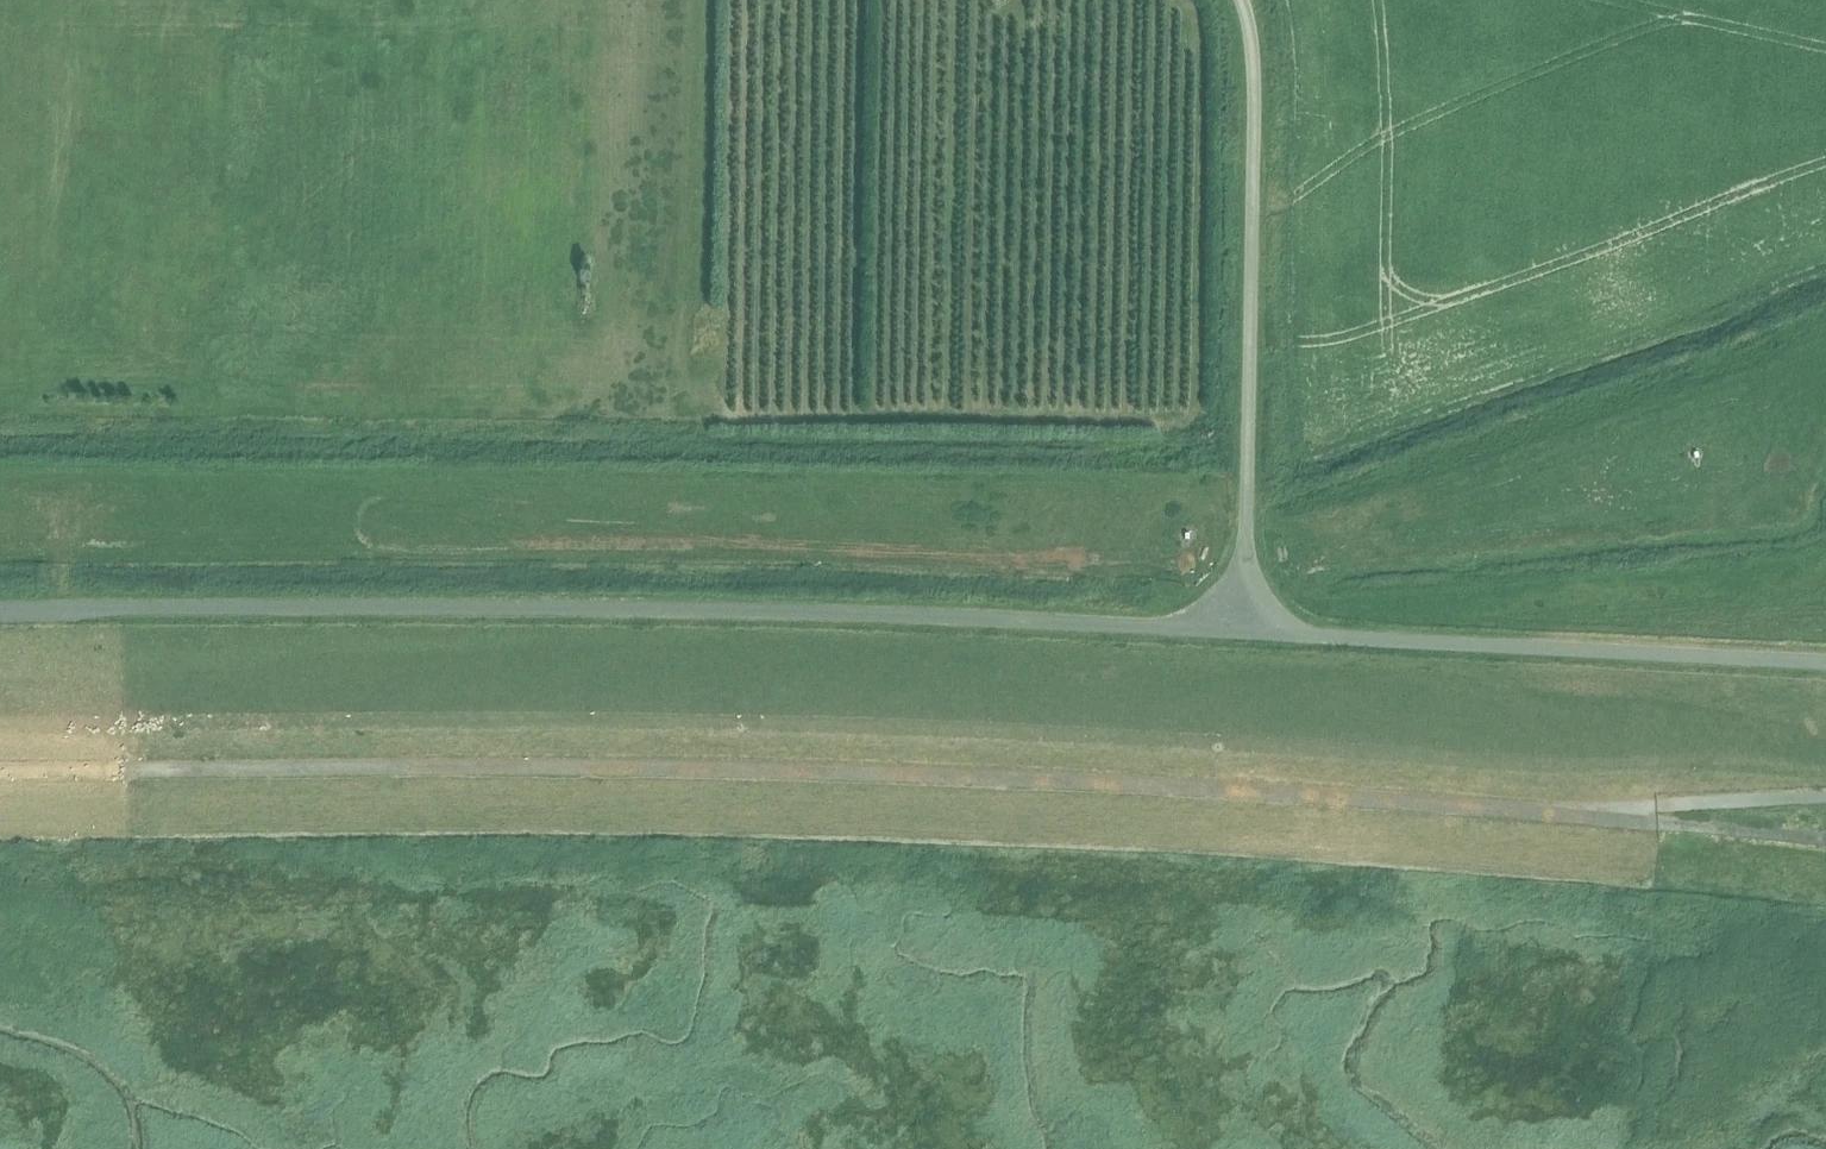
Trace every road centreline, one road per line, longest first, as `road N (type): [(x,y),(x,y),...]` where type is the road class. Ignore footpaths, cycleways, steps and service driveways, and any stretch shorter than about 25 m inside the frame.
road 1 (unclassified): [(0,611),(354,605),(1242,633)]
road 2 (unclassified): [(1242,633),(1254,115),(1239,0)]
road 3 (unclassified): [(1242,633),(1825,664)]

